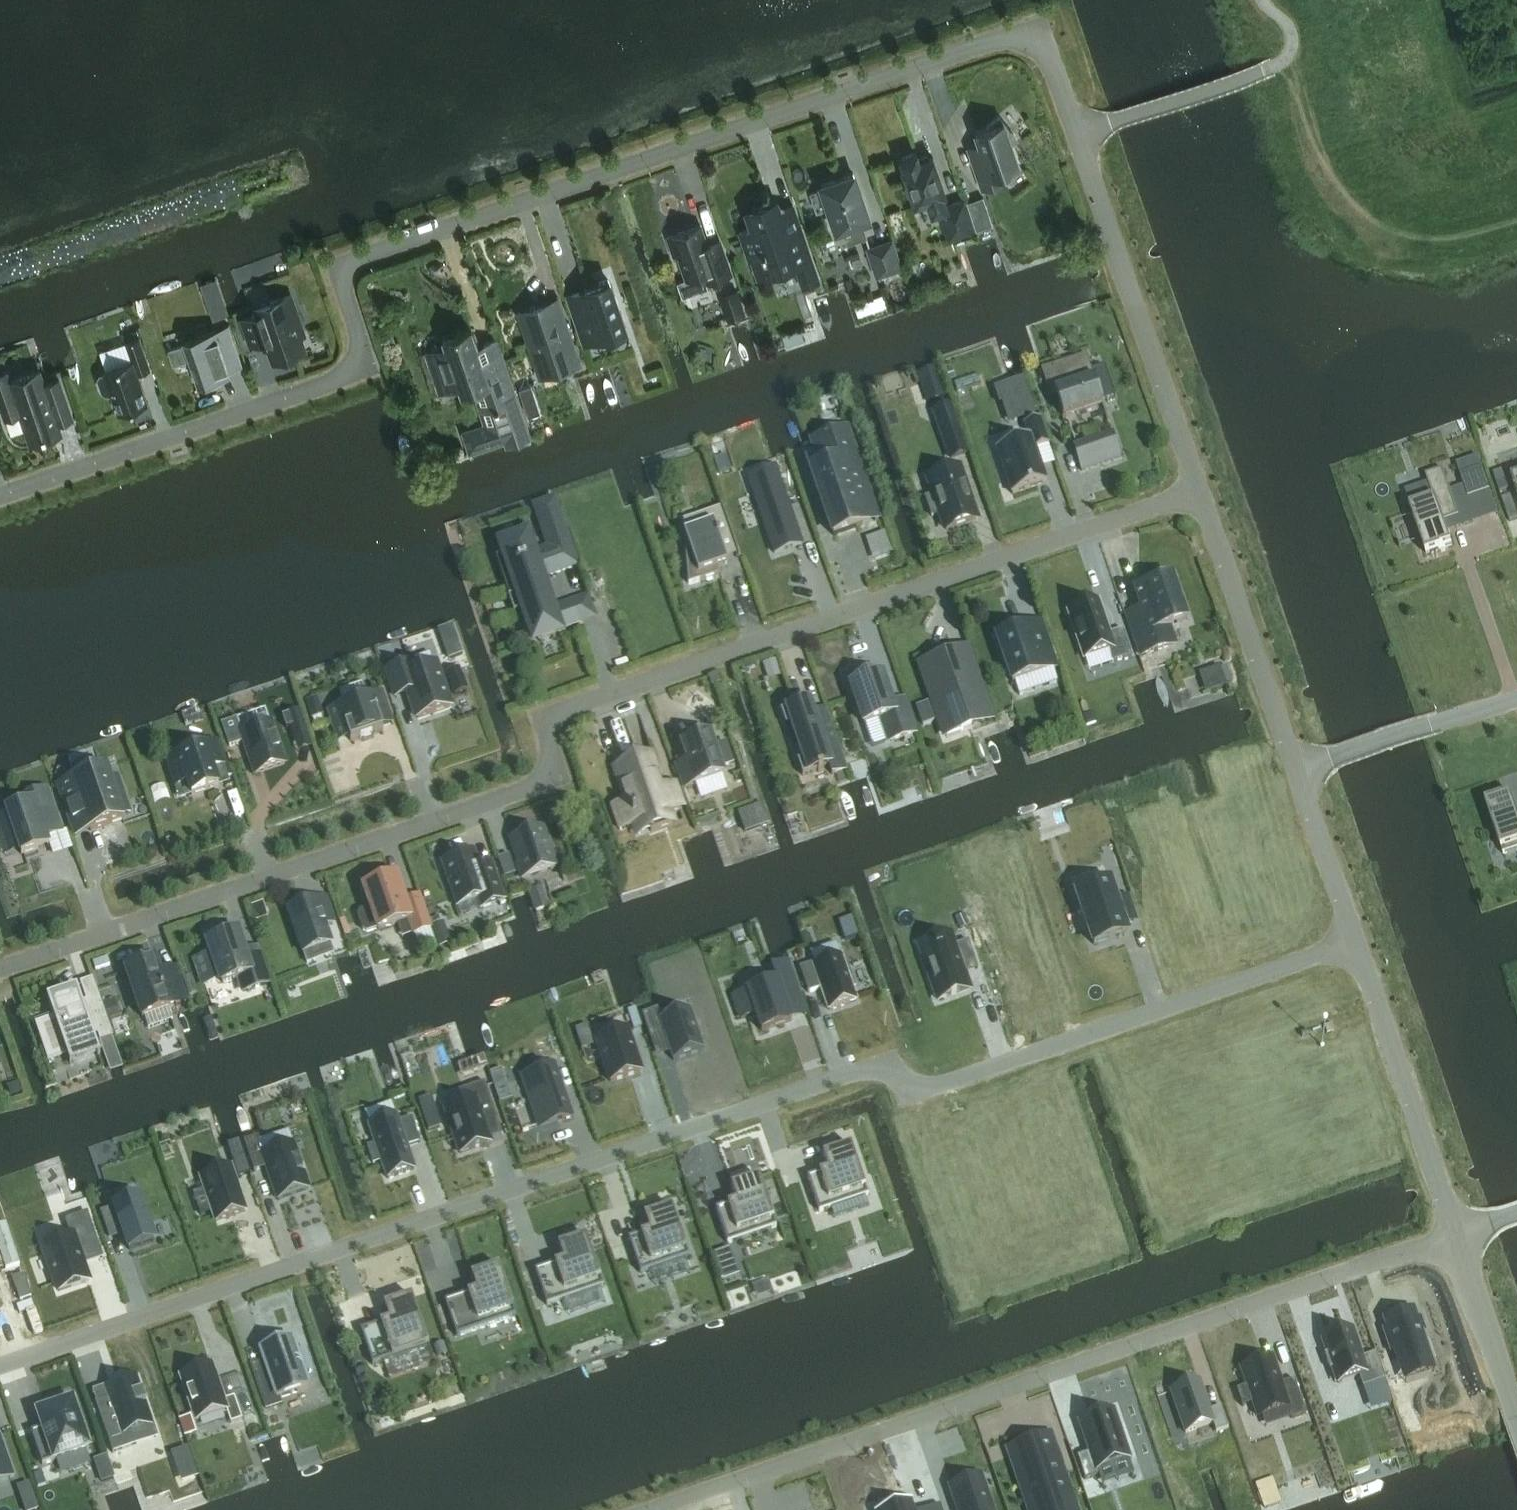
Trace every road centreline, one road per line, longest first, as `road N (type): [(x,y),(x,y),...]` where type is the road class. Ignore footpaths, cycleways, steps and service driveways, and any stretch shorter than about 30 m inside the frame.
road 1 (residential): [(1353,942),(921,1091),(864,1071),(0,1364)]
road 2 (residential): [(1198,489),(562,708),(549,722),(550,774),(534,786),(0,968)]
road 3 (residential): [(0,495),(345,375),(364,348),(346,292),(344,275),(355,260),(988,41),(1036,41),(1078,135)]
road 4 (residential): [(1455,1238),(659,1509)]
road 5 (tertiary): [(1078,135),(1198,489)]
road 6 (tertiary): [(1353,942),(1455,1238)]
road 7 (tertiary): [(1198,489),(1296,773)]
road 8 (residential): [(1516,695),(1296,773)]
road 9 (tertiary): [(1455,1238),(1516,1420)]
road 10 (tertiary): [(1296,773),(1353,942)]

